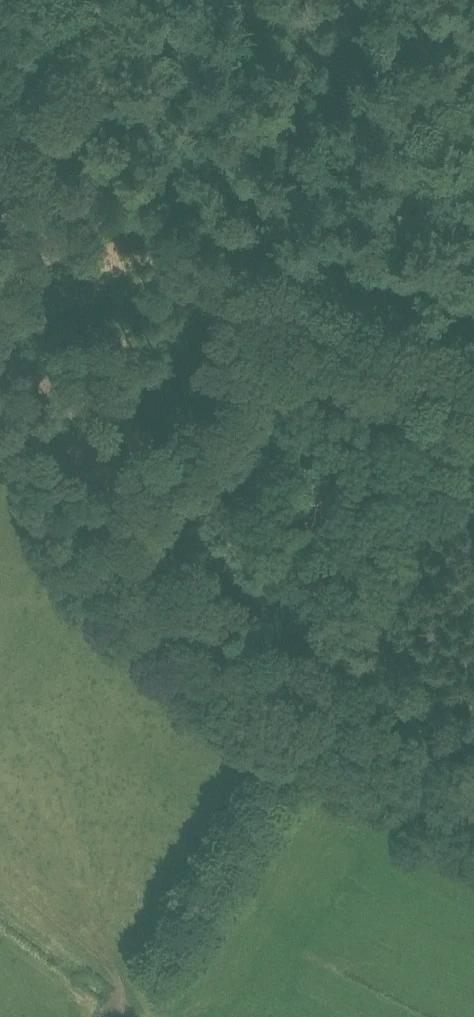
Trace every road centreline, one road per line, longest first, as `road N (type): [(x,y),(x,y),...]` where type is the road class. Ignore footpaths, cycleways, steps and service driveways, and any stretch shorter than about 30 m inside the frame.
road 1 (track): [(473,391),(0,149)]

